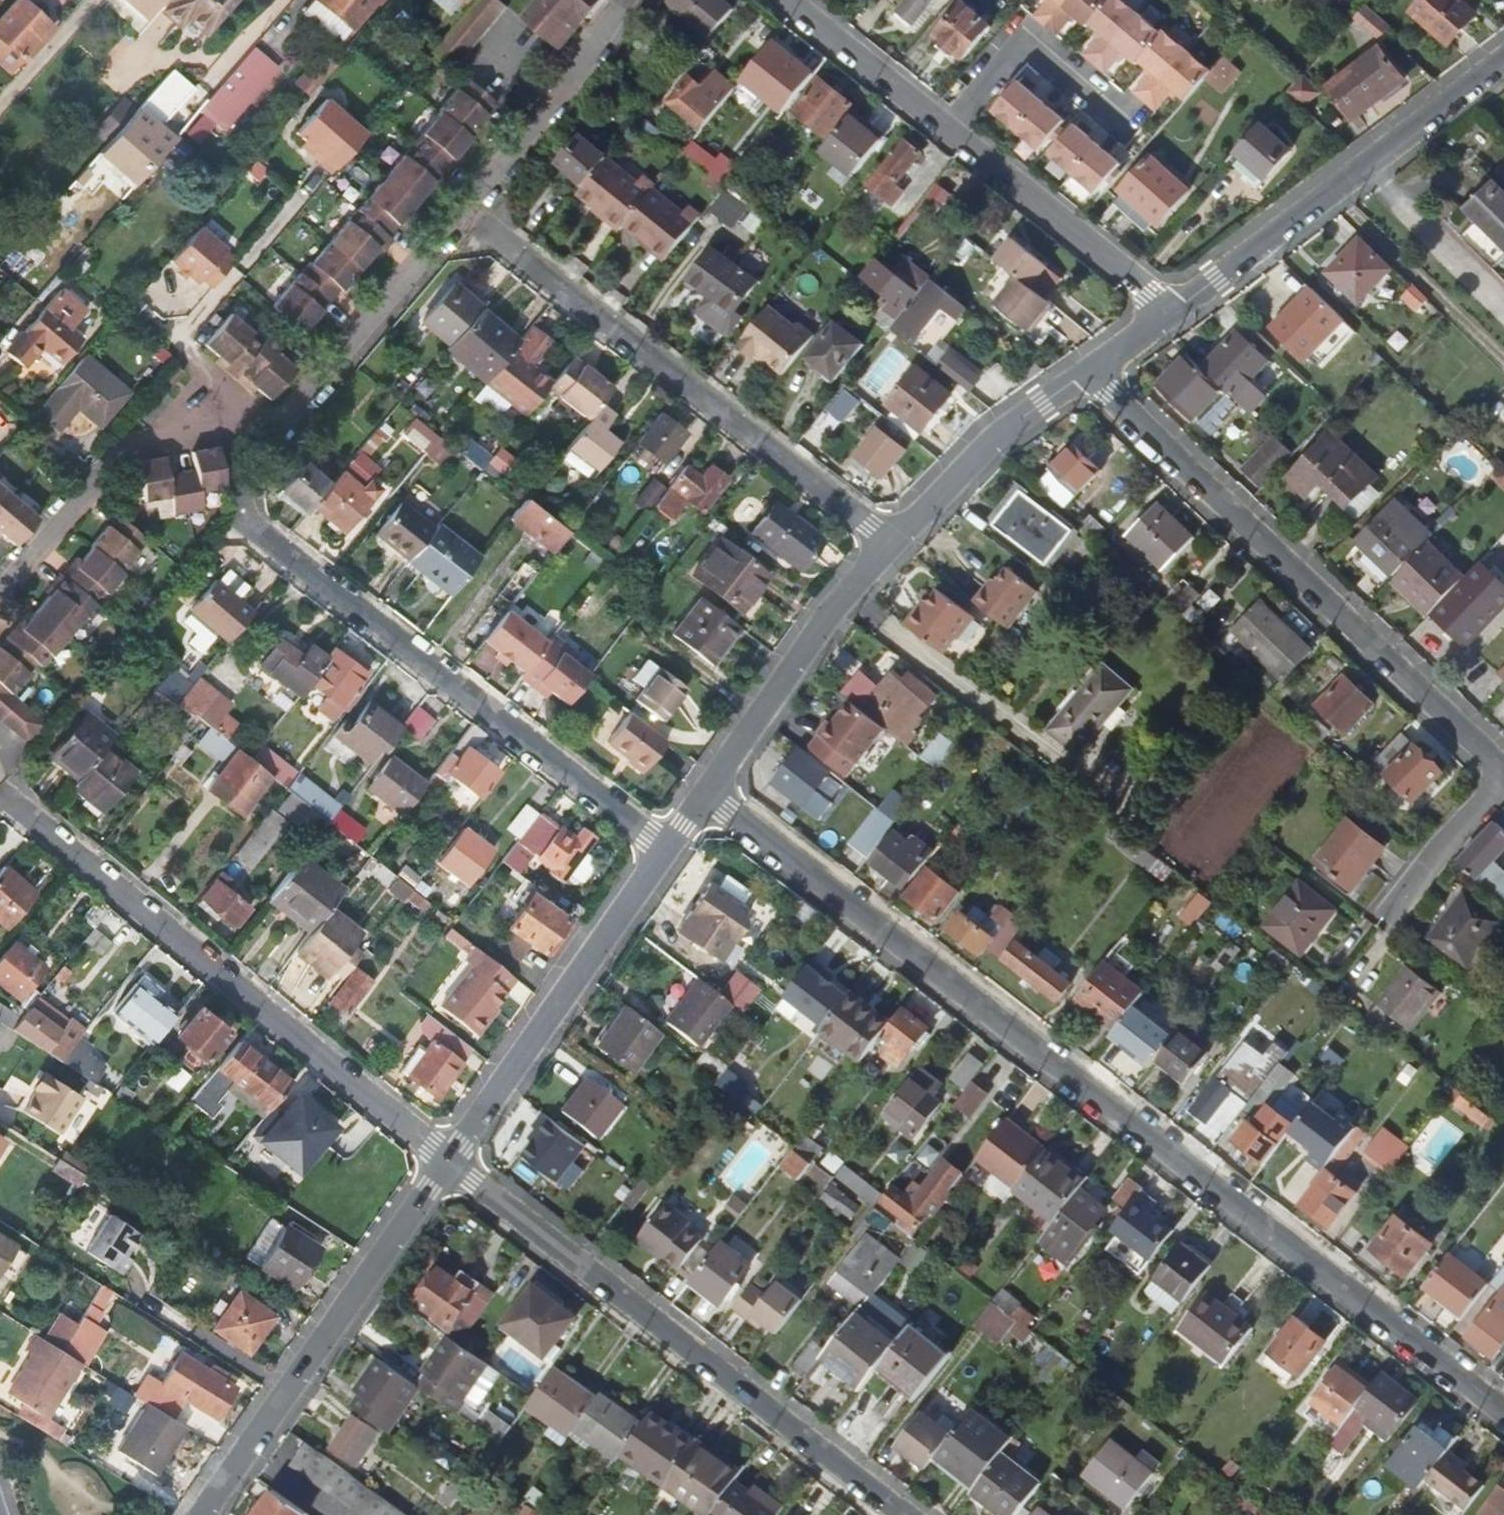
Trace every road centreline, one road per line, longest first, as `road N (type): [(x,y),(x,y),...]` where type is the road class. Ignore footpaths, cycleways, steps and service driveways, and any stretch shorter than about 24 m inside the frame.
road 1 (residential): [(705,795),(1503,1411)]
road 2 (residential): [(0,789),(449,1163)]
road 3 (residential): [(449,1163),(903,1514)]
road 4 (residential): [(1503,766),(1093,373)]
road 5 (residential): [(241,497),(258,529),(668,848)]
road 6 (residential): [(463,212),(894,543)]
road 7 (residential): [(198,1514),(449,1163)]
road 8 (residential): [(1176,313),(1503,65)]
road 9 (residential): [(449,1163),(668,848)]
road 10 (residential): [(252,425),(120,449),(0,591)]
road 11 (residential): [(705,795),(837,605),(894,543)]
road 12 (residential): [(463,212),(289,418),(252,425)]
road 13 (residential): [(1176,313),(947,128)]
road 14 (residential): [(631,0),(463,212)]
road 15 (residential): [(894,543),(992,443),(1093,373)]
road 16 (residential): [(947,128),(1023,36),(1126,121)]
road 17 (residential): [(947,128),(786,0)]
road 18 (residential): [(1388,919),(1503,779)]

